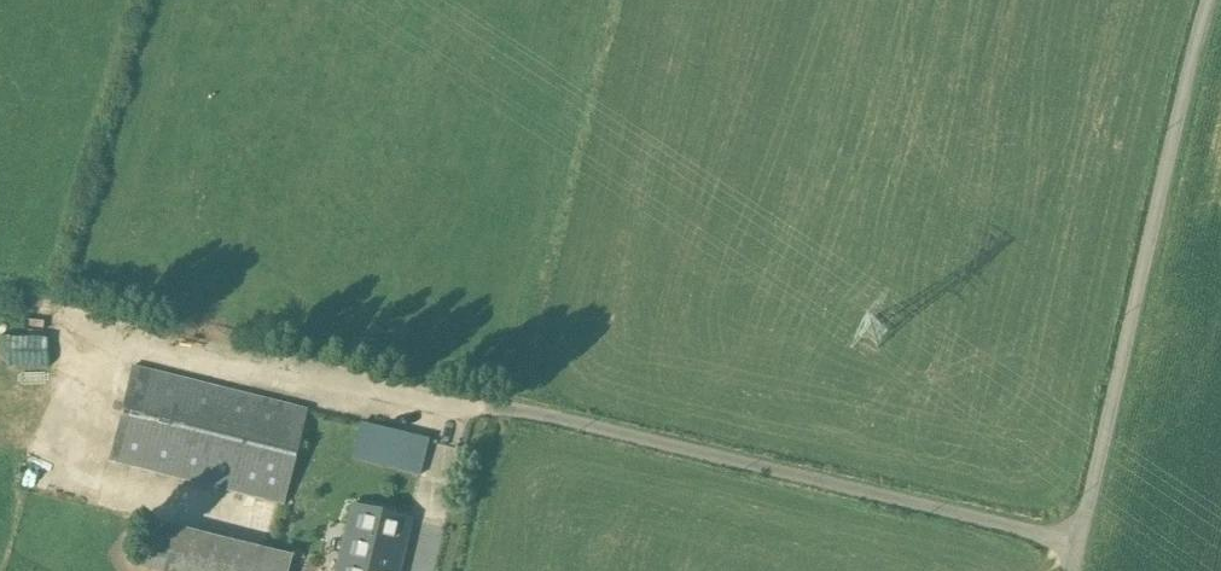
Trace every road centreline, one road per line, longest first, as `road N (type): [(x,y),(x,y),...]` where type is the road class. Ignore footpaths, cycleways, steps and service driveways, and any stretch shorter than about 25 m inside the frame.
road 1 (track): [(135,345),(461,416),(510,408),(1084,540)]
road 2 (track): [(1214,0),(1077,570)]

